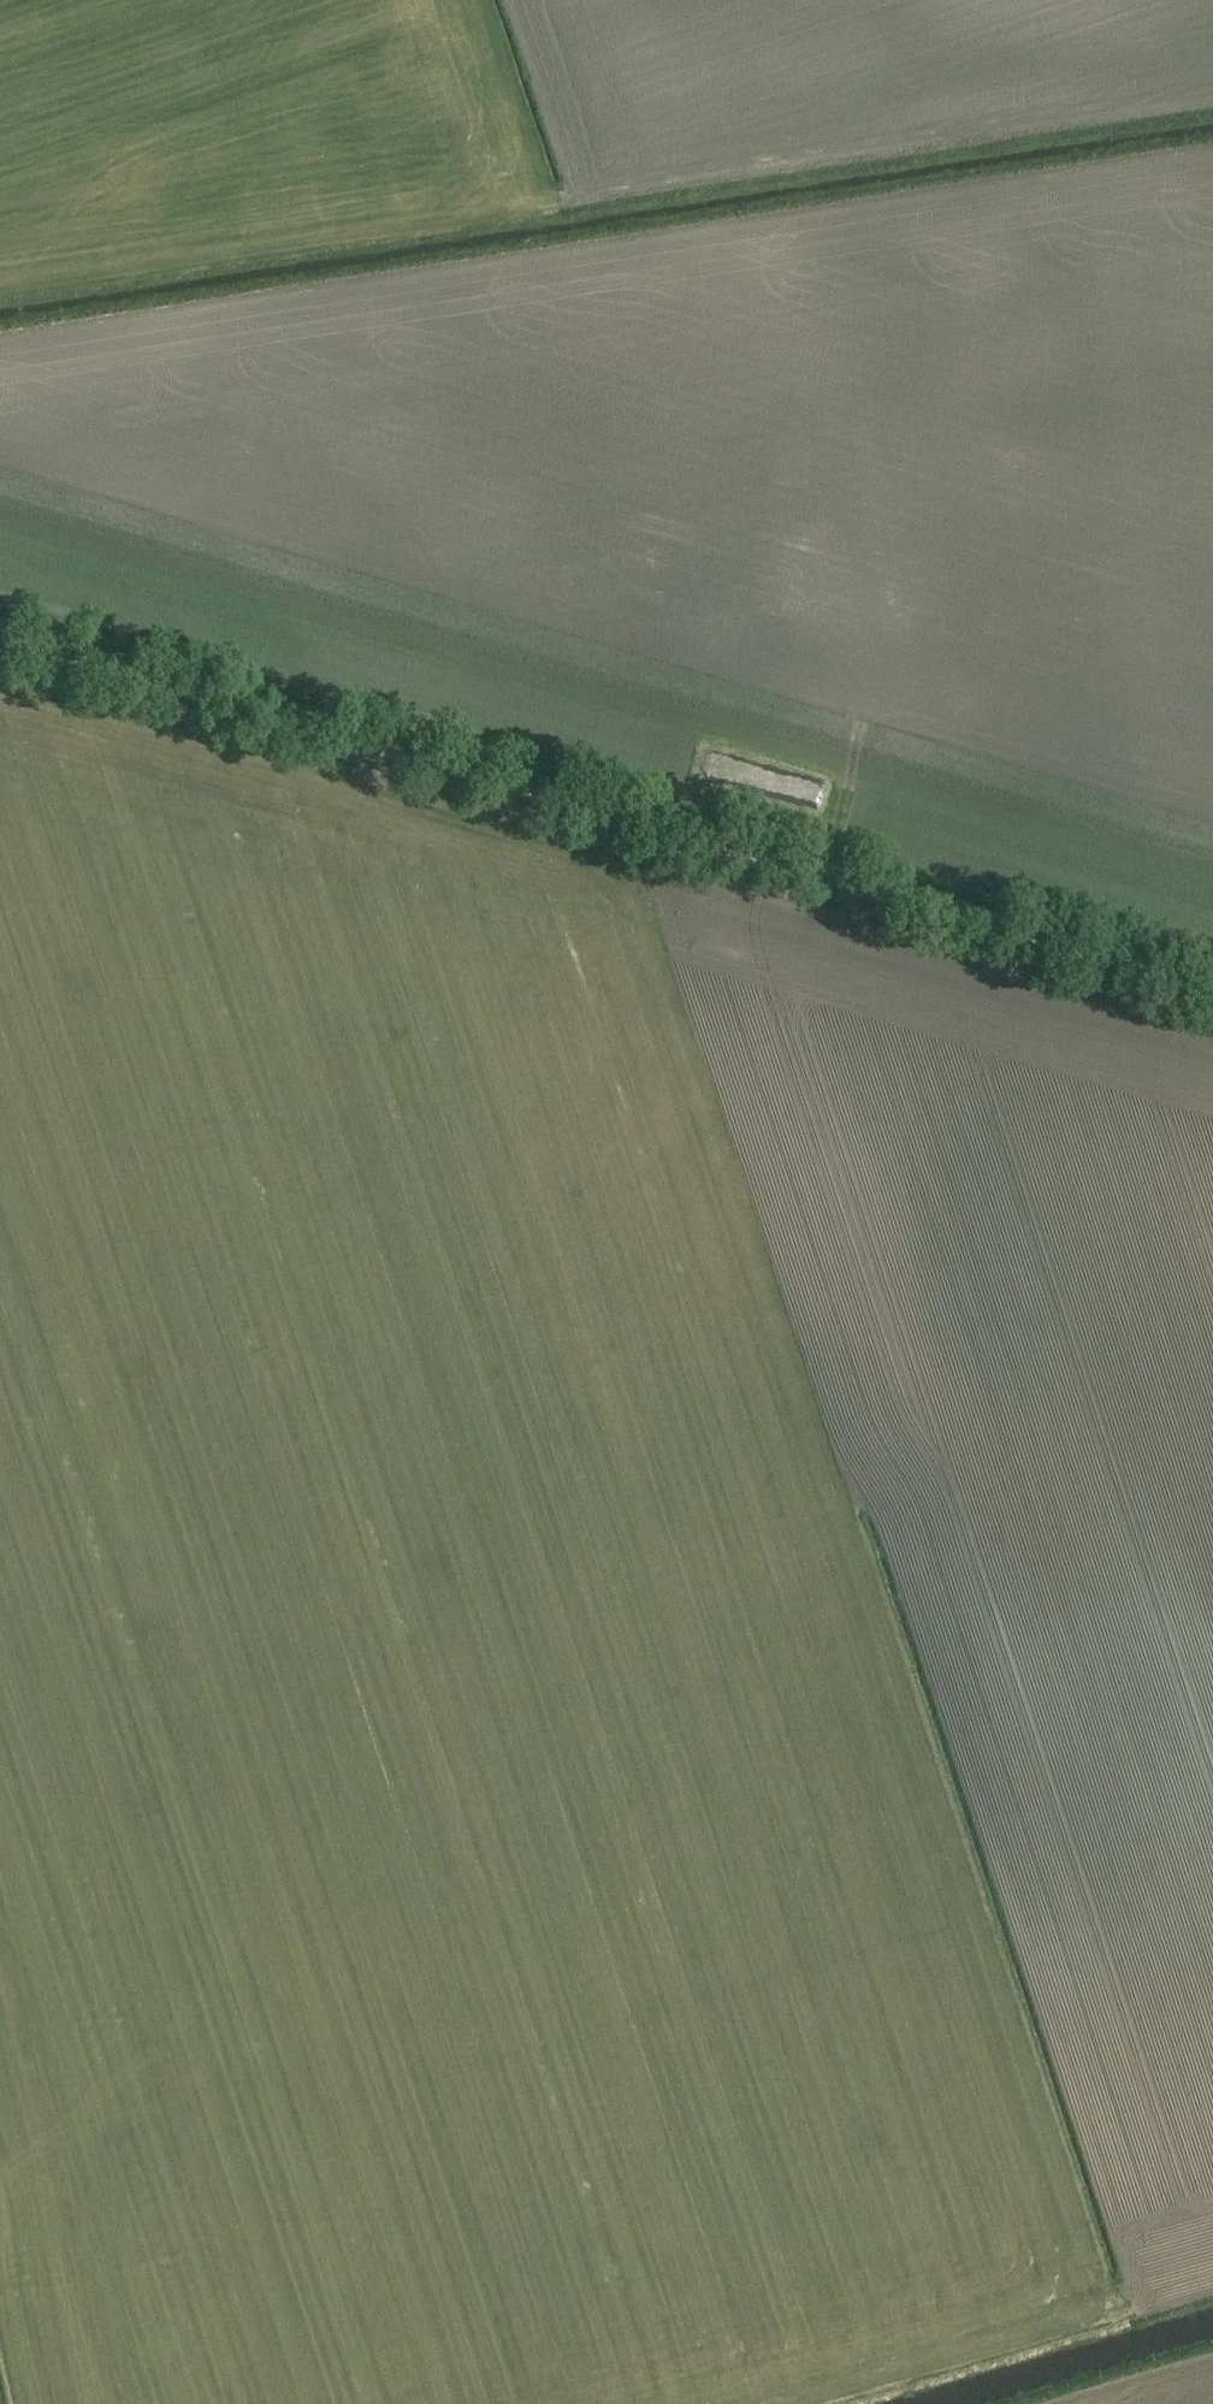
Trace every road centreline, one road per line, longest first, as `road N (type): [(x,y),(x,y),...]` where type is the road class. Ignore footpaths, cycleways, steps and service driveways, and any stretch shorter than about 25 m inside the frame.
road 1 (tertiary): [(1212,989),(0,633)]

